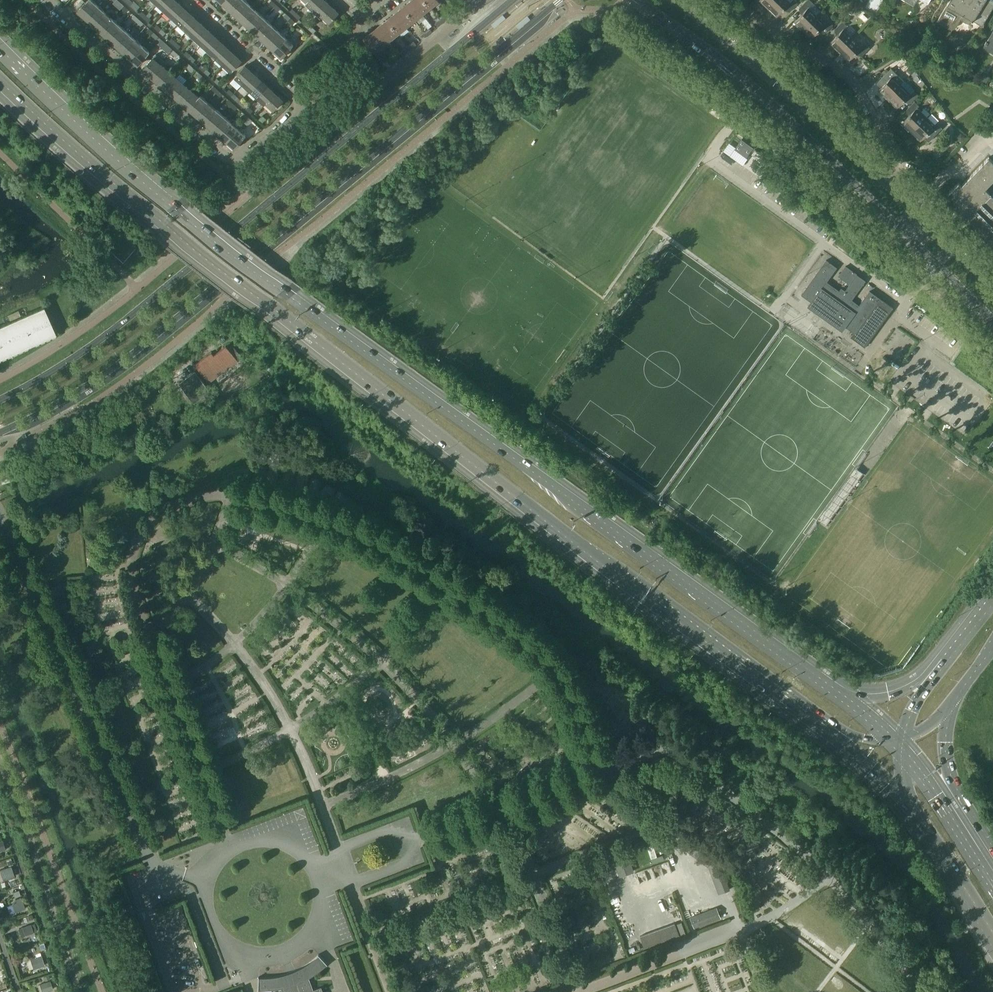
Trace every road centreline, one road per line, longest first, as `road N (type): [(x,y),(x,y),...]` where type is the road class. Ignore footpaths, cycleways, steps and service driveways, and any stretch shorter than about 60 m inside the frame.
road 1 (trunk): [(826,685),(180,213),(0,51)]
road 2 (trunk): [(0,82),(132,200),(816,721)]
road 3 (secondary): [(0,433),(124,363),(561,0)]
road 4 (secondary): [(511,0),(90,347),(0,398)]
road 5 (secondary): [(637,0),(757,90),(992,326)]
road 6 (residential): [(50,0),(234,159),(281,130),(300,105)]
road 7 (residential): [(892,190),(898,159),(854,83),(736,11),(716,34)]
road 8 (secondary): [(892,190),(716,34)]
road 9 (trunk): [(909,804),(992,937)]
road 10 (residential): [(300,105),(189,0)]
road 11 (trunk): [(956,644),(922,676),(886,695),(826,685)]
road 12 (secondary): [(992,289),(892,190)]
road 13 (trunk): [(957,823),(946,745),(964,688)]
road 14 (trunk): [(816,721),(909,804)]

